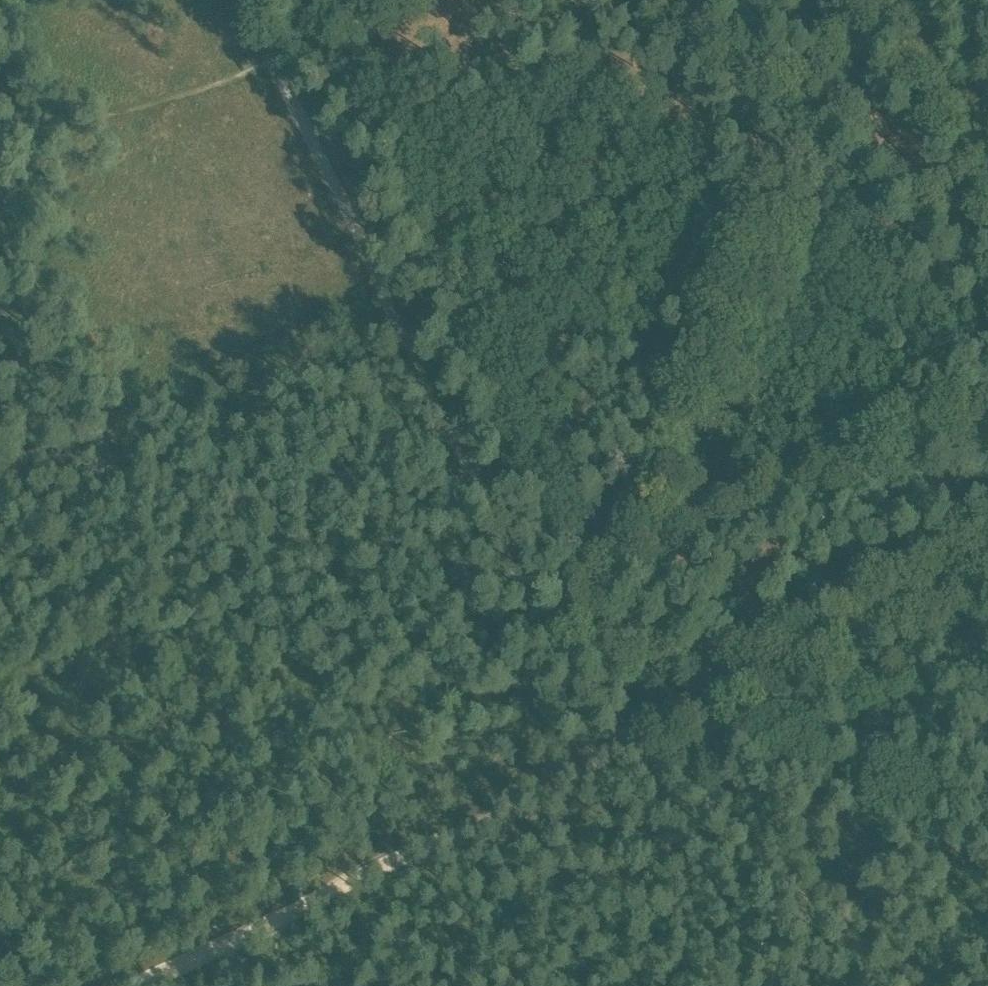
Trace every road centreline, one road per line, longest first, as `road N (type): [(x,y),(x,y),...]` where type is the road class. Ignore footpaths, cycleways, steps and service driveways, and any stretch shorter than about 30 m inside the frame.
road 1 (track): [(587,700),(242,0)]
road 2 (track): [(303,42),(569,609),(620,750)]
road 3 (track): [(862,0),(623,585),(569,609)]
road 4 (track): [(587,700),(434,693),(243,732),(189,730),(125,715),(0,634)]
road 5 (track): [(623,585),(987,415)]
road 6 (track): [(693,704),(987,559)]
road 7 (track): [(987,811),(828,763),(693,704)]
road 8 (track): [(987,250),(861,0)]
road 9 (track): [(816,113),(969,214)]

